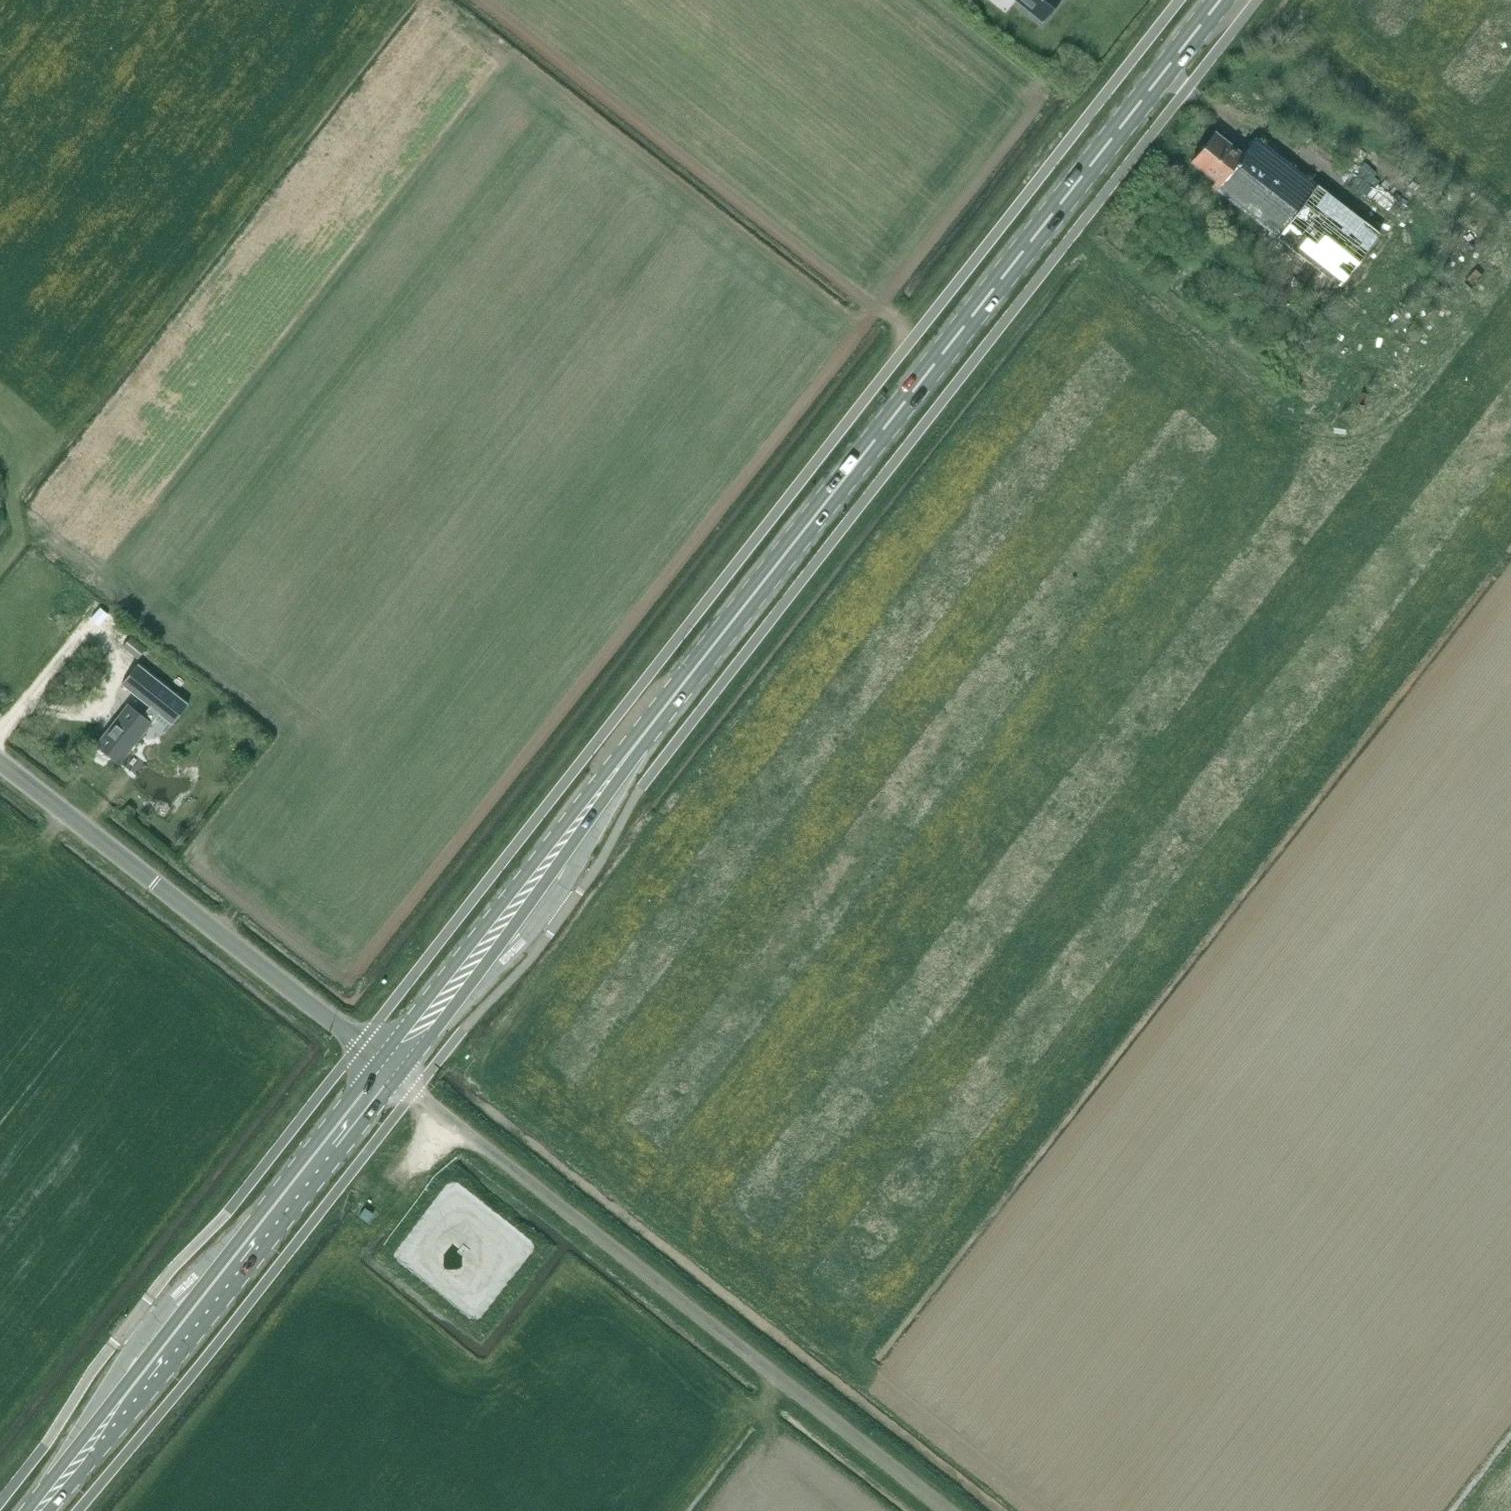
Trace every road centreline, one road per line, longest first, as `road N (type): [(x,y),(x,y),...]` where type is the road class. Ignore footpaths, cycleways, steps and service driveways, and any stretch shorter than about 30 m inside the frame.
road 1 (secondary): [(392,1070),(1228,0)]
road 2 (unclassified): [(948,1510),(392,1070)]
road 3 (secondary): [(42,1510),(392,1070)]
road 4 (tertiary): [(392,1070),(0,760)]

